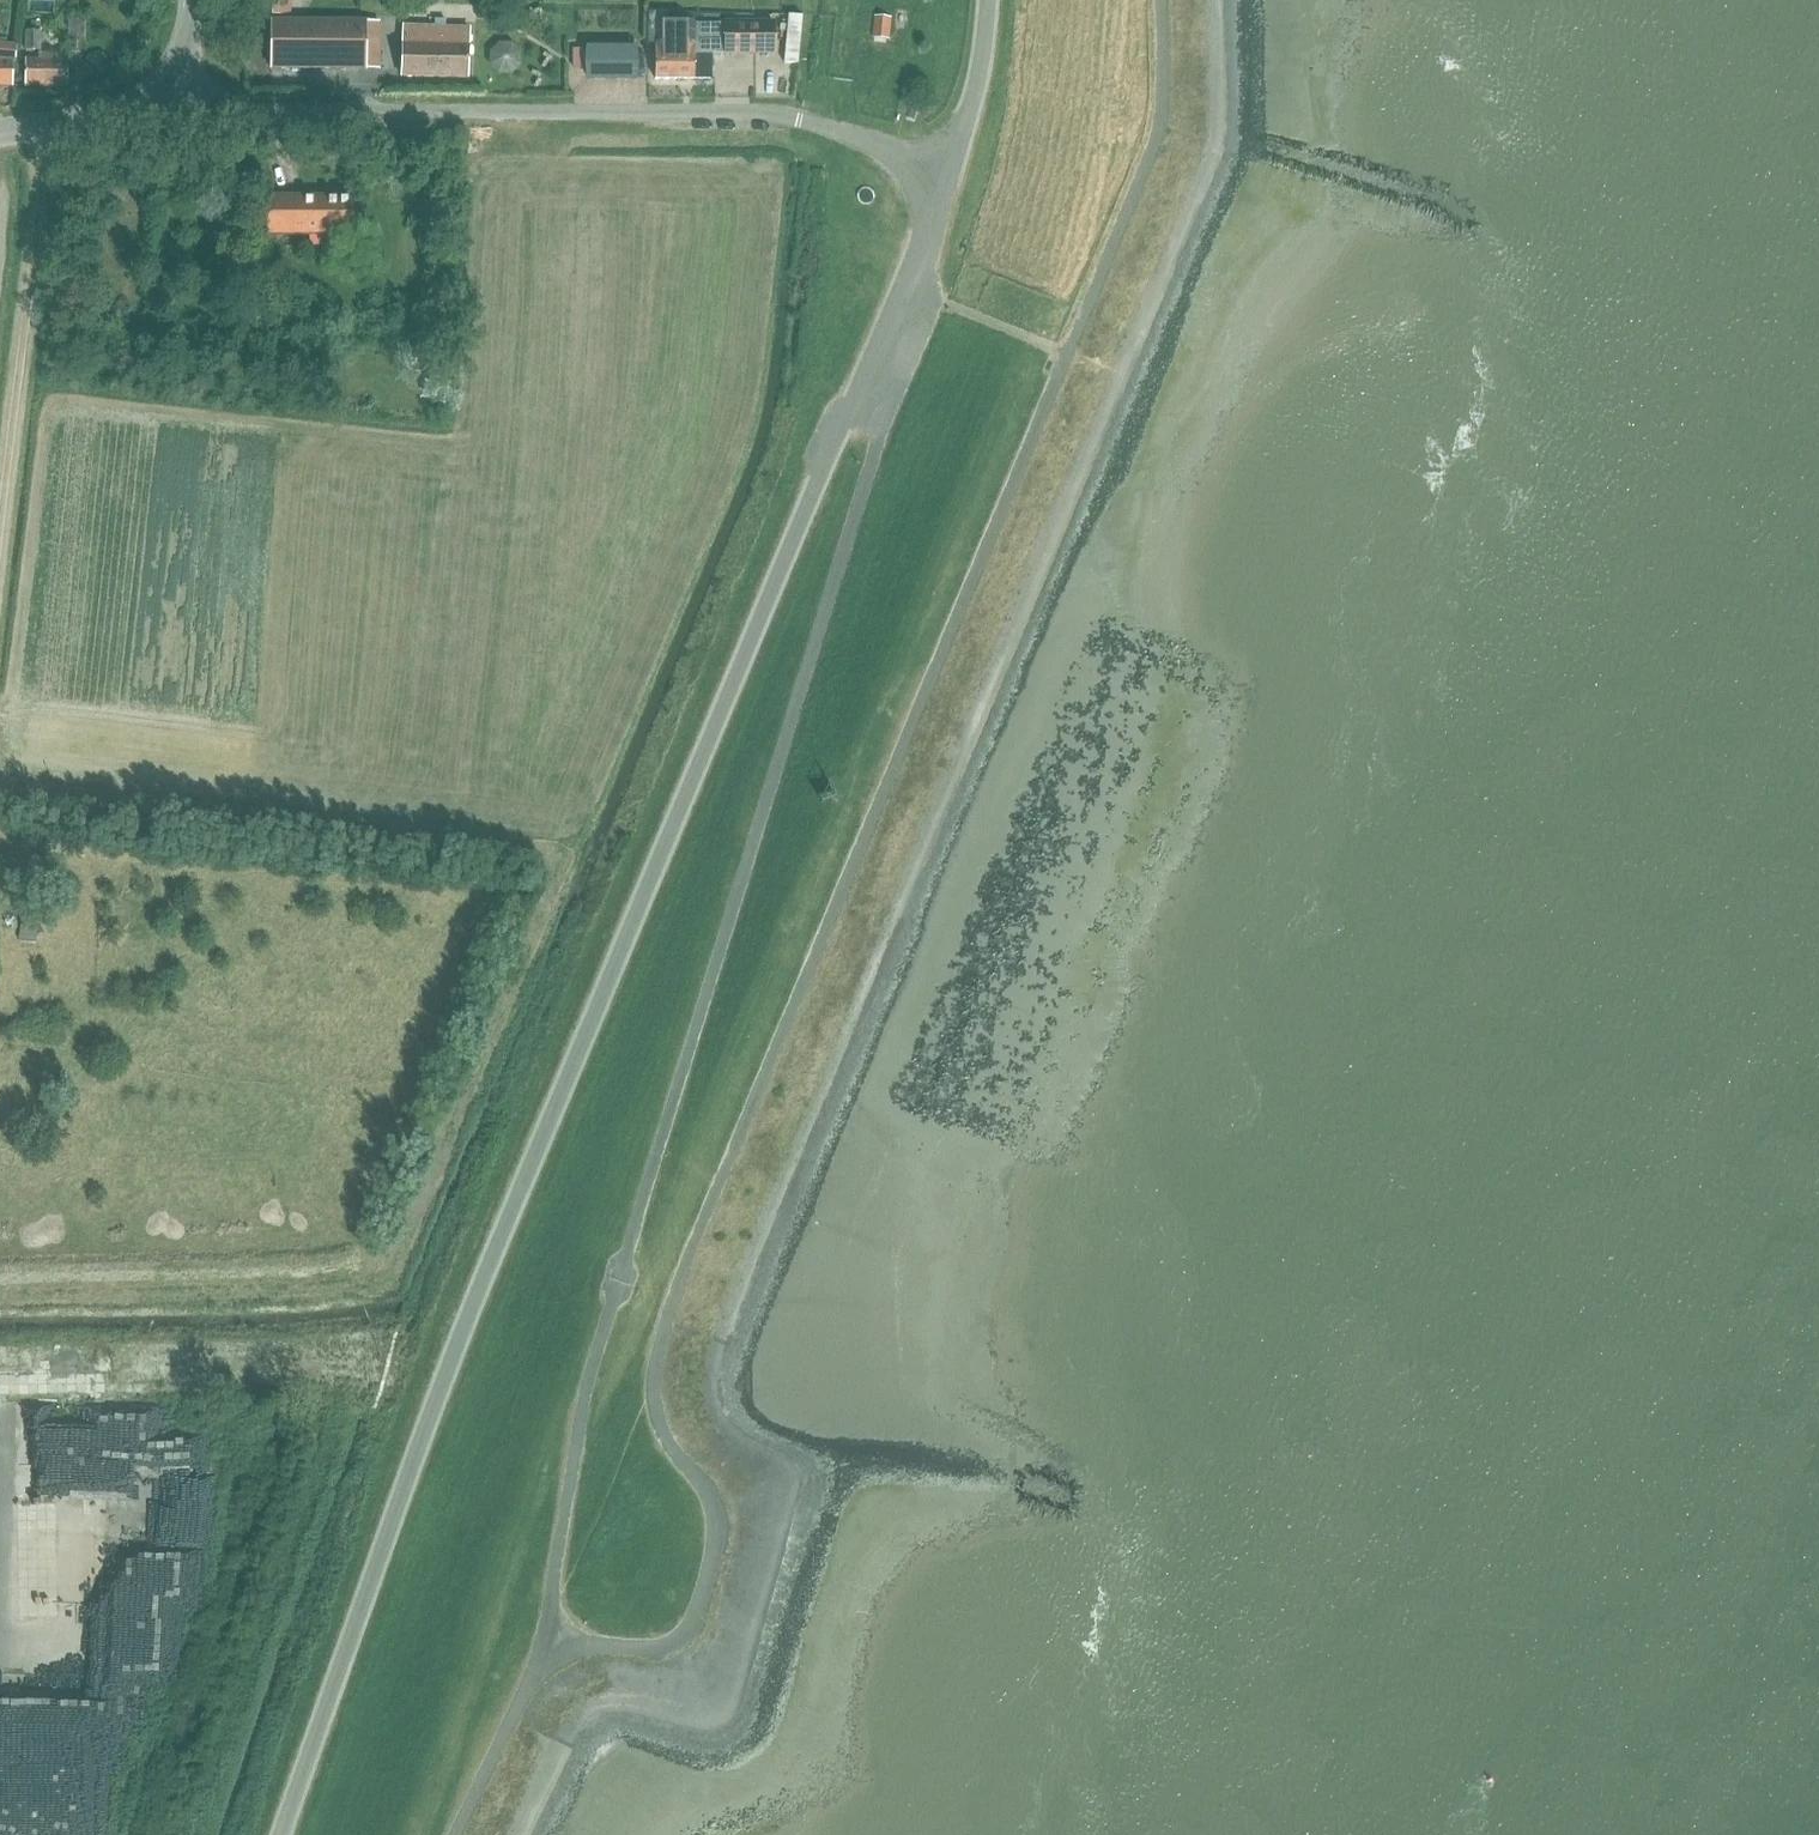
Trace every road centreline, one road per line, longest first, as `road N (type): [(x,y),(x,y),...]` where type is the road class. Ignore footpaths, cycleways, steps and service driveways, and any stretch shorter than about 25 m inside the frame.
road 1 (unclassified): [(271,1834),(531,1134),(908,291),(947,167)]
road 2 (unclassified): [(947,167),(761,114),(248,111),(181,99)]
road 3 (track): [(43,129),(0,513)]
road 4 (tertiary): [(0,134),(181,99)]
road 5 (unclassified): [(947,167),(975,76),(983,0)]

